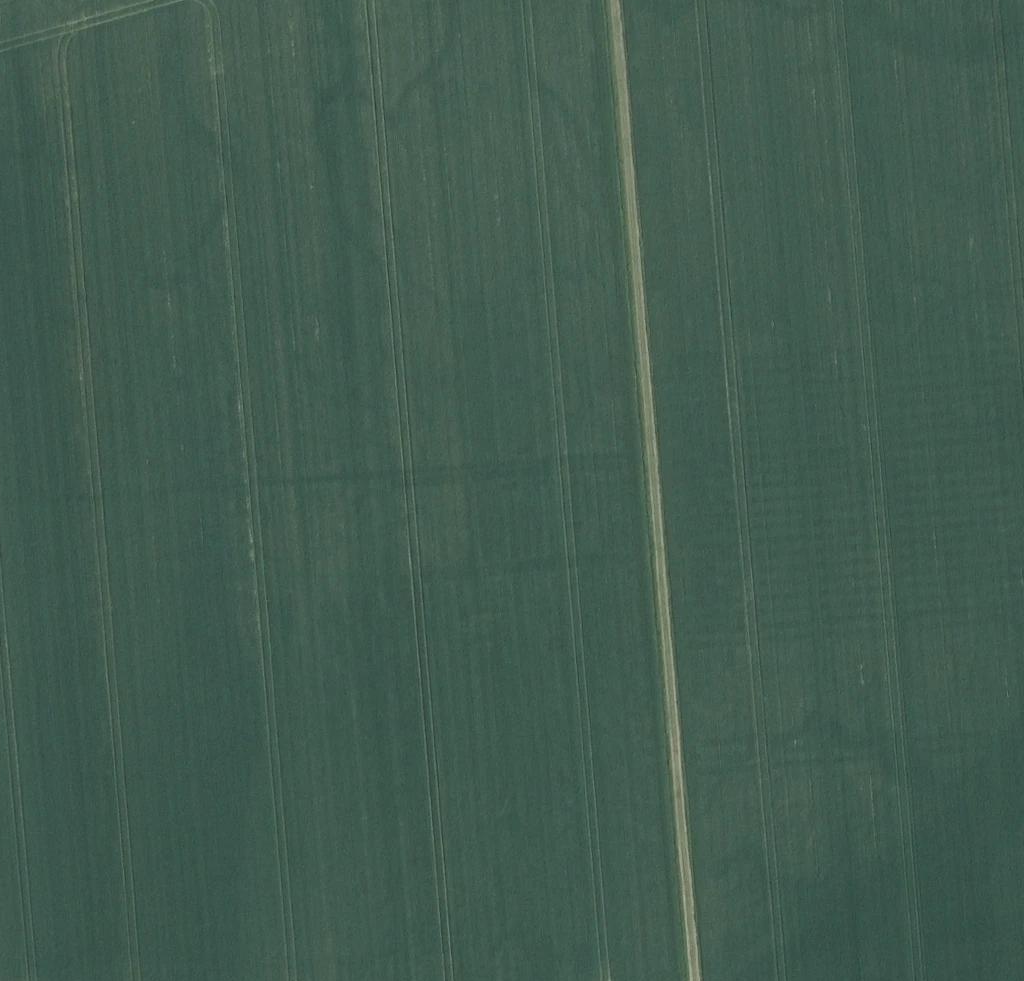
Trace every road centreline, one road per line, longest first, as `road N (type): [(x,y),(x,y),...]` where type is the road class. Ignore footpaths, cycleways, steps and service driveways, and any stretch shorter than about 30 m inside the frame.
road 1 (track): [(613,0),(690,980)]

